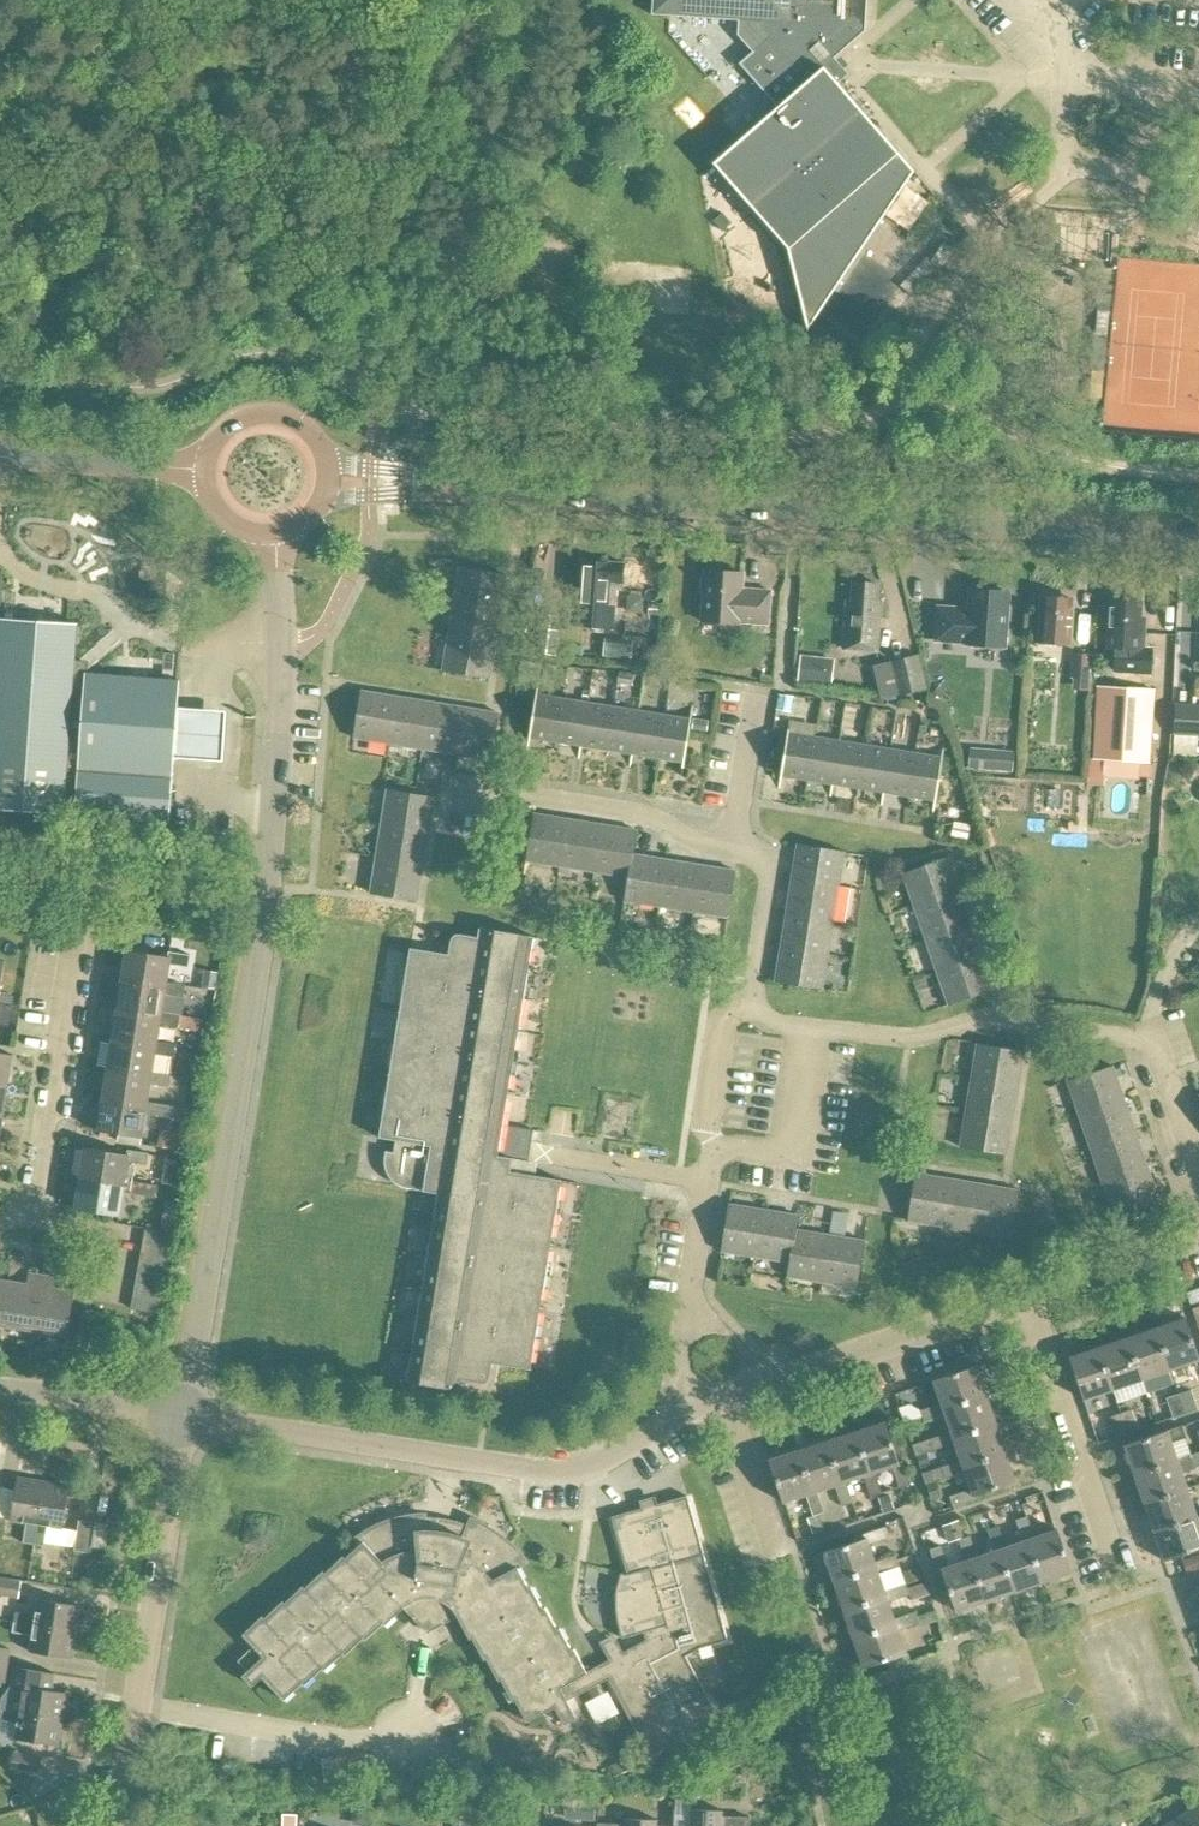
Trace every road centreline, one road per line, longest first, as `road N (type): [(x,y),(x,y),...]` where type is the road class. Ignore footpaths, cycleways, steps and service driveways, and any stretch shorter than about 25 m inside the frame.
road 1 (tertiary): [(1198,538),(458,486)]
road 2 (residential): [(0,1223),(29,1218),(83,884),(264,914)]
road 3 (residential): [(1198,1169),(1157,1053),(1142,1040),(1001,1017),(909,1039),(780,1025),(756,1004)]
road 4 (unclassified): [(689,1412),(575,1473),(182,1416)]
road 5 (unclassified): [(182,1416),(264,914)]
road 6 (residential): [(756,1004),(766,861),(707,845),(642,812),(449,780),(444,813)]
road 7 (residential): [(689,1412),(681,1348),(714,1145),(707,1125),(722,1024),(756,1004)]
road 8 (residential): [(123,1825),(182,1416)]
road 9 (unclassified): [(264,914),(278,773),(275,537)]
road 10 (unclassified): [(1024,1296),(689,1412)]
road 11 (residential): [(1121,1575),(1024,1296)]
road 12 (tertiary): [(204,470),(0,455)]
road 13 (unclassified): [(182,1416),(0,1390)]
road 14 (unclassified): [(1198,1239),(1024,1296)]
road 15 (tertiary): [(323,456),(299,424),(254,415),(215,440),(204,470)]
road 16 (tertiary): [(458,486),(323,456)]
road 17 (tertiary): [(321,503),(458,486)]

